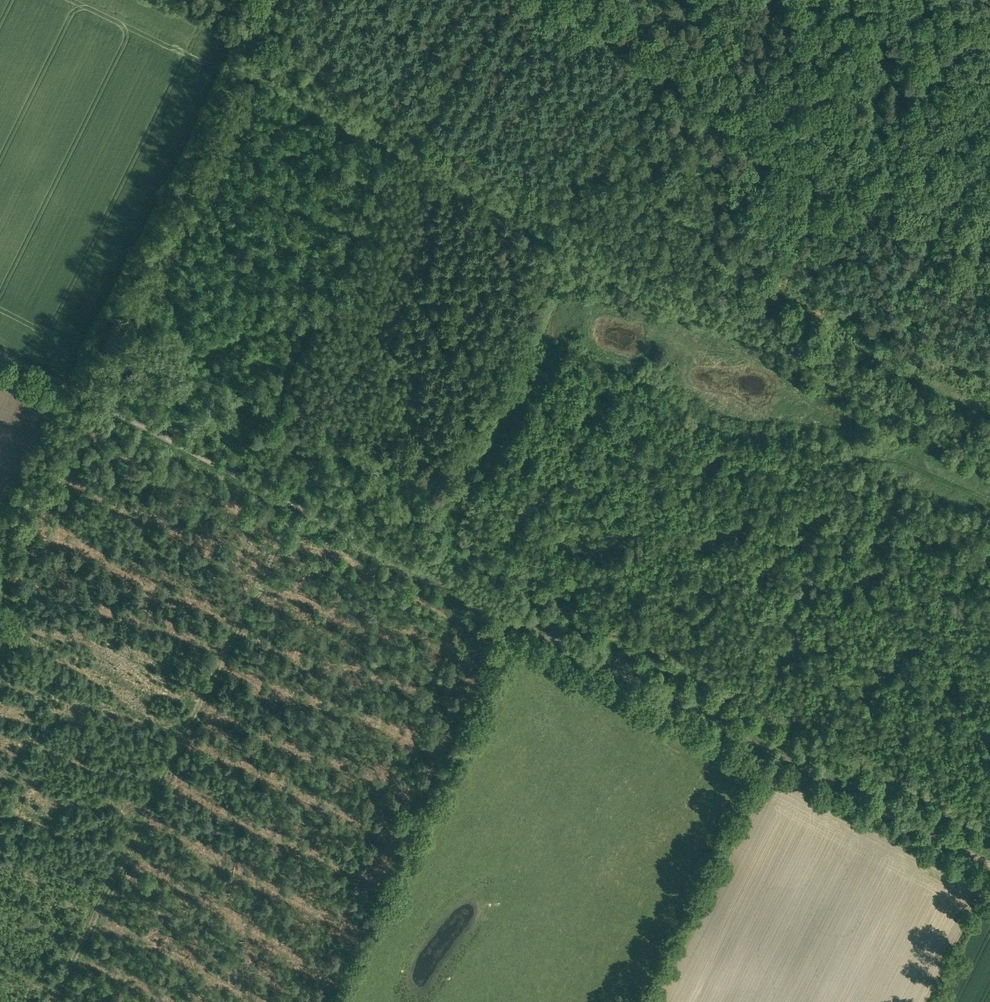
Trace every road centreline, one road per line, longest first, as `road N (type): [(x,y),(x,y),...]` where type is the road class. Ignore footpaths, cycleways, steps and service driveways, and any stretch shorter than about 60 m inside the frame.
road 1 (unclassified): [(0,350),(989,864)]
road 2 (track): [(566,0),(759,152),(989,277)]

